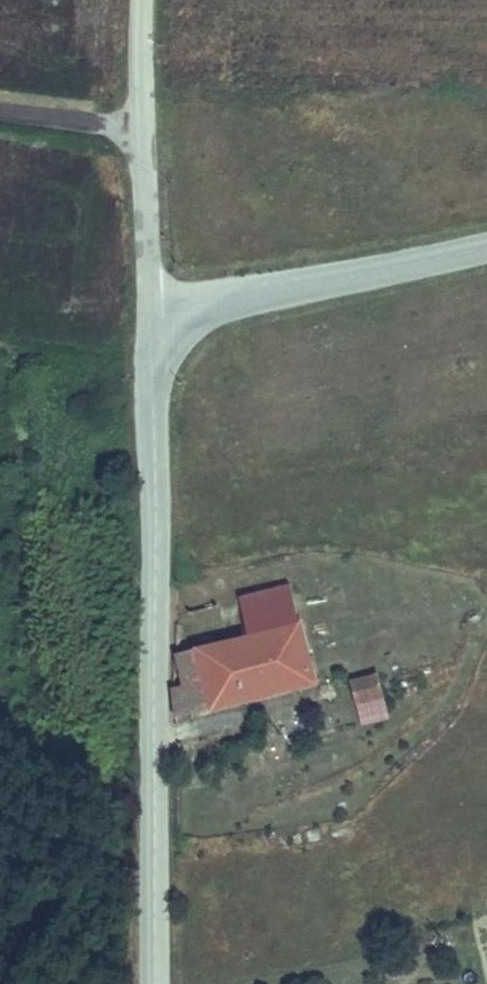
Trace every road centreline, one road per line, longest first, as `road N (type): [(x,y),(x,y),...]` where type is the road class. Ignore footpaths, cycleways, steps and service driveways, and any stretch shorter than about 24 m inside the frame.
road 1 (tertiary): [(157,983),(149,315)]
road 2 (unclassified): [(149,315),(486,245)]
road 3 (tertiary): [(149,315),(141,129)]
road 4 (tertiary): [(142,0),(141,129)]

